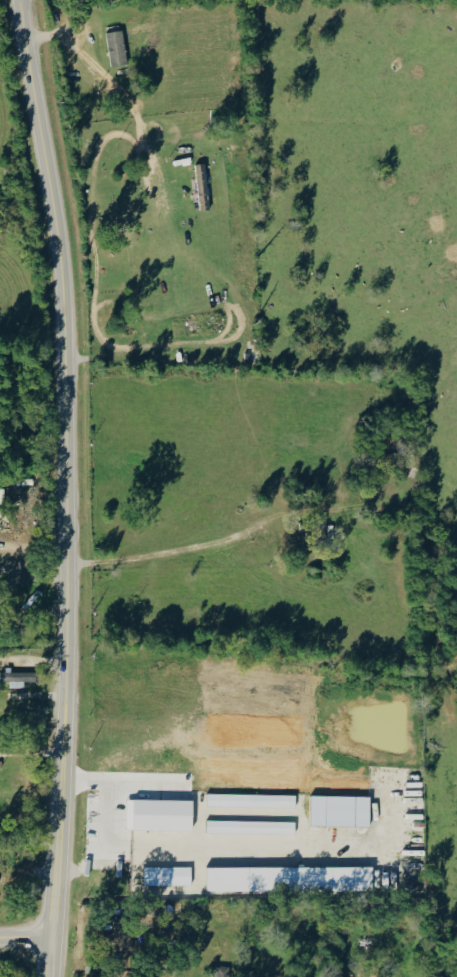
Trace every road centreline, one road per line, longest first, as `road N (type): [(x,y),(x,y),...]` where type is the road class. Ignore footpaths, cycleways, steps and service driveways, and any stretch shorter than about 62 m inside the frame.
road 1 (secondary): [(21,0),(62,279),(70,409),(68,708),(49,940)]
road 2 (residential): [(69,597),(284,561),(345,530),(456,527)]

